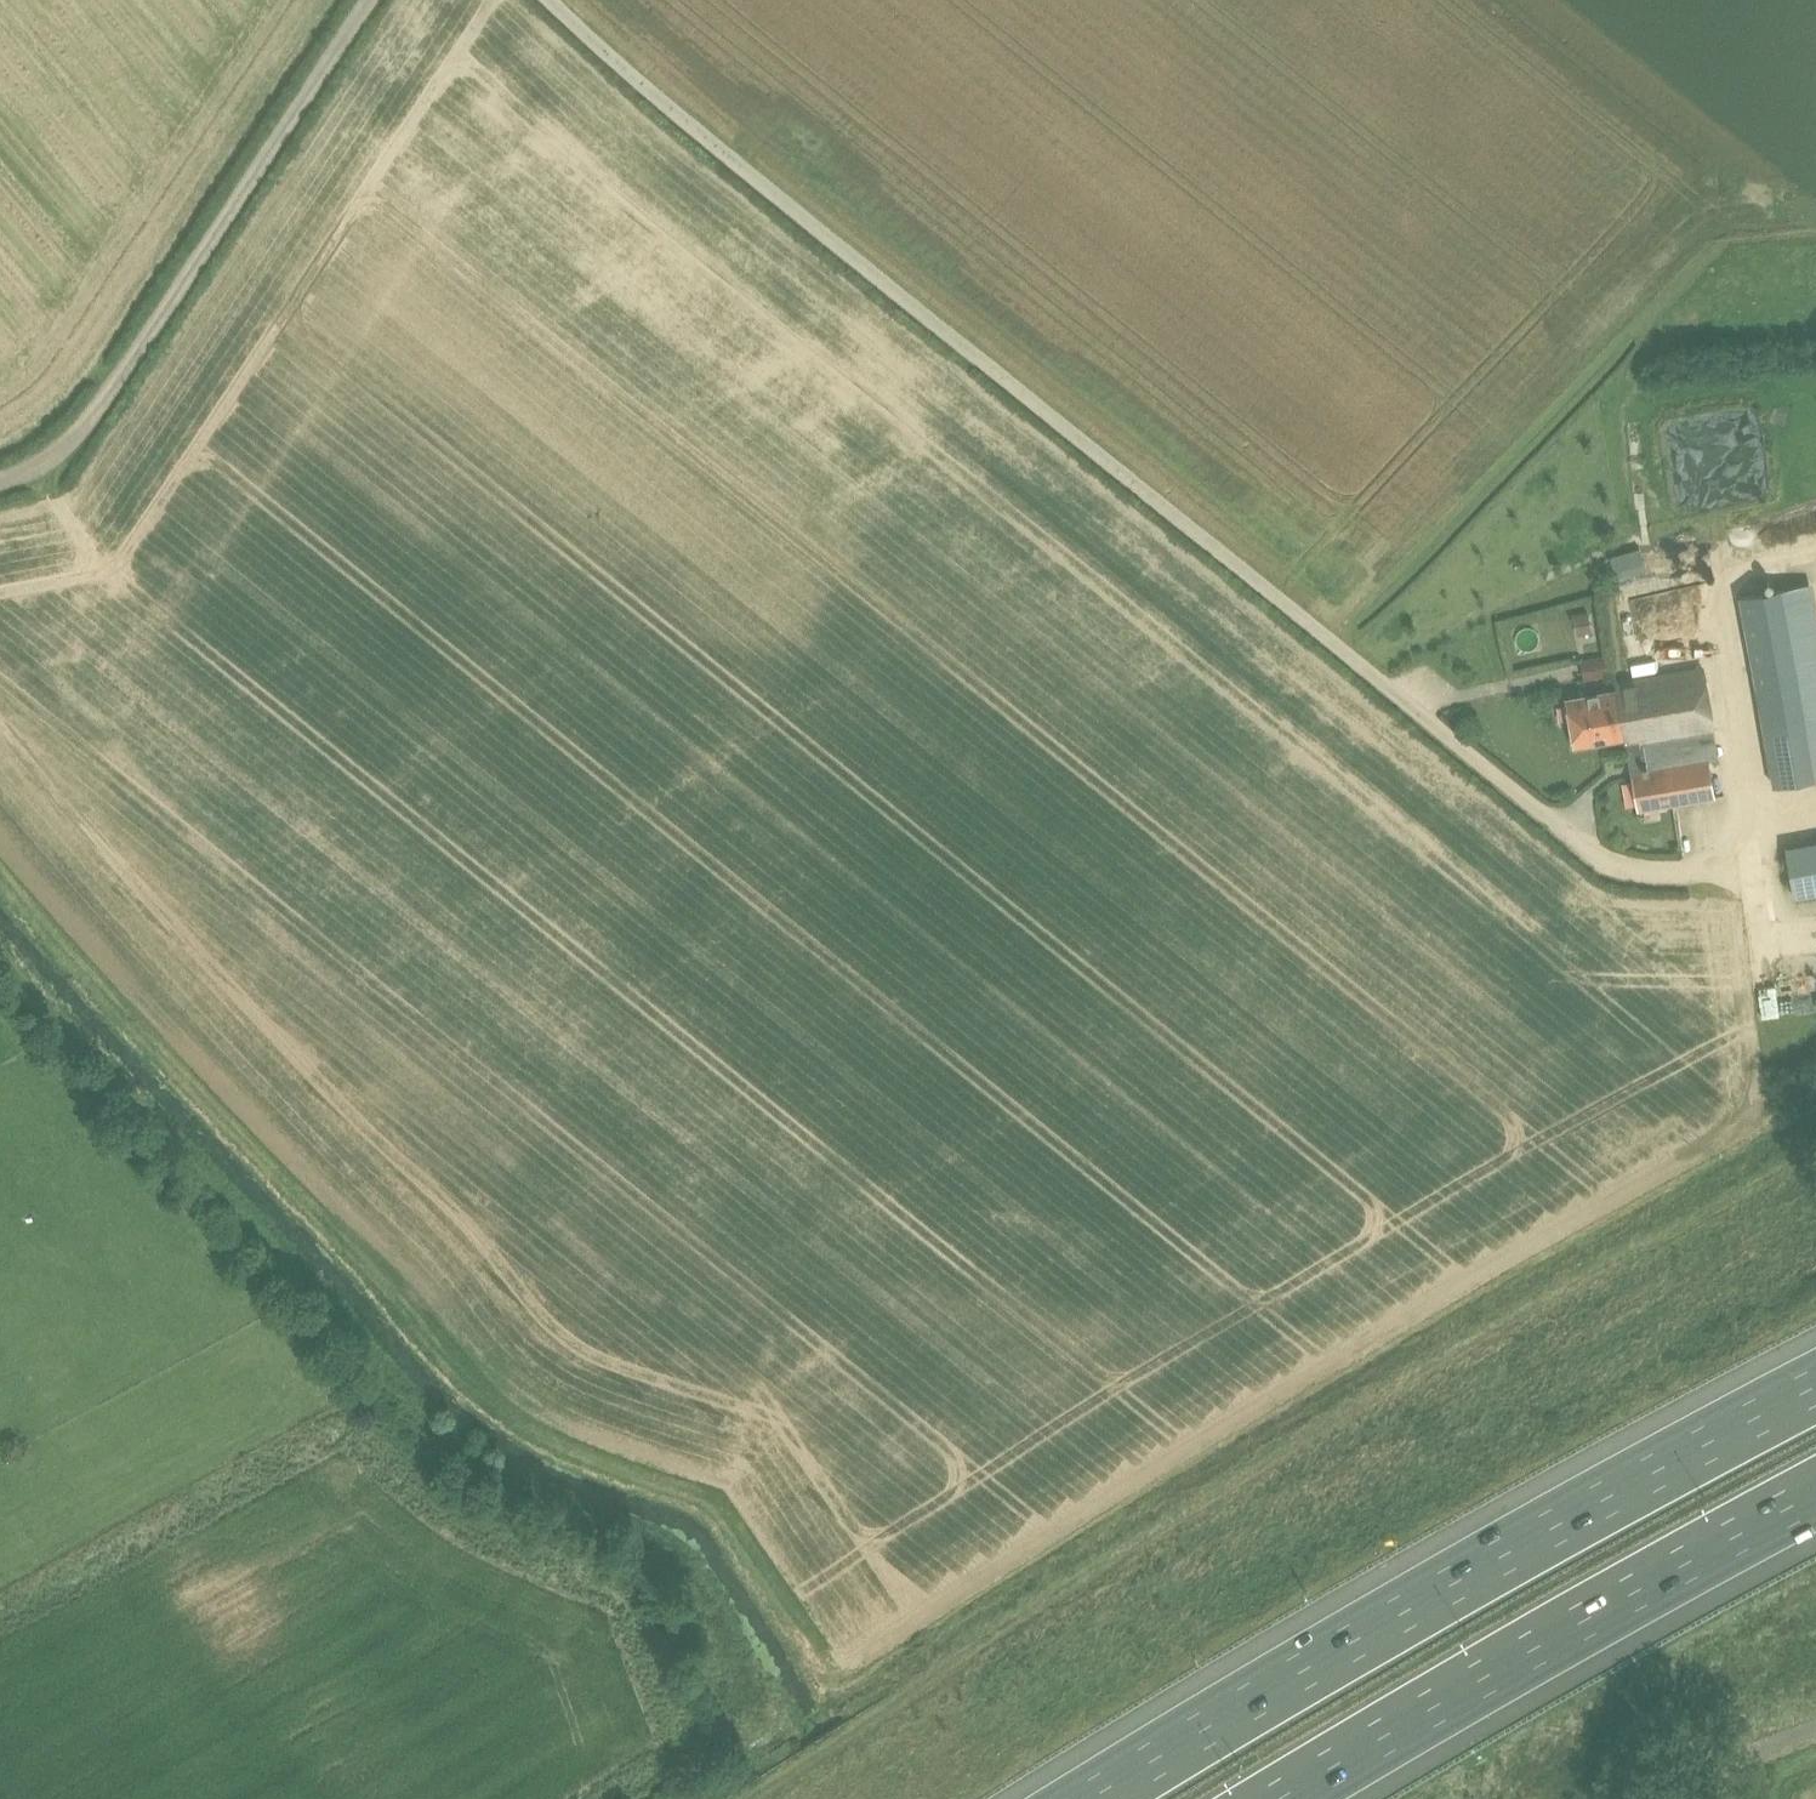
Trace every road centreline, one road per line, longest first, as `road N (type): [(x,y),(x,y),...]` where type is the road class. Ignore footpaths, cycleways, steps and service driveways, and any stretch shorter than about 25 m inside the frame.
road 1 (track): [(553,0),(708,144),(1592,851),(1686,872)]
road 2 (motorway): [(1815,1386),(1491,1561),(1089,1798)]
road 3 (motorway): [(1278,1798),(1815,1493)]
road 4 (track): [(0,480),(44,463),(93,416),(369,0)]

